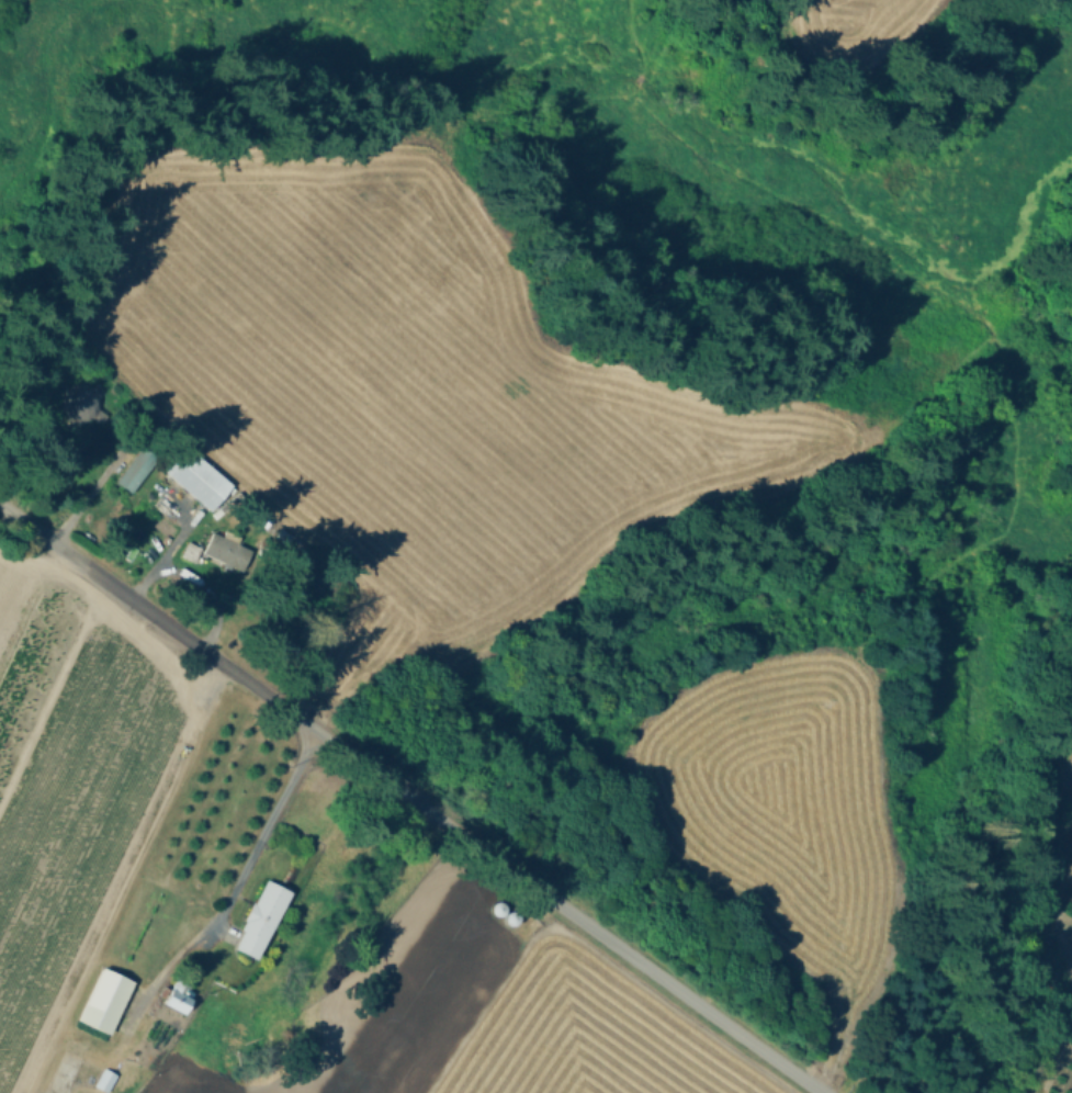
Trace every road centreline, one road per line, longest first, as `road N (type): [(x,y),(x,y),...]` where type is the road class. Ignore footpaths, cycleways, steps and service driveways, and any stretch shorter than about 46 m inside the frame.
road 1 (residential): [(821,1092),(0,508)]

